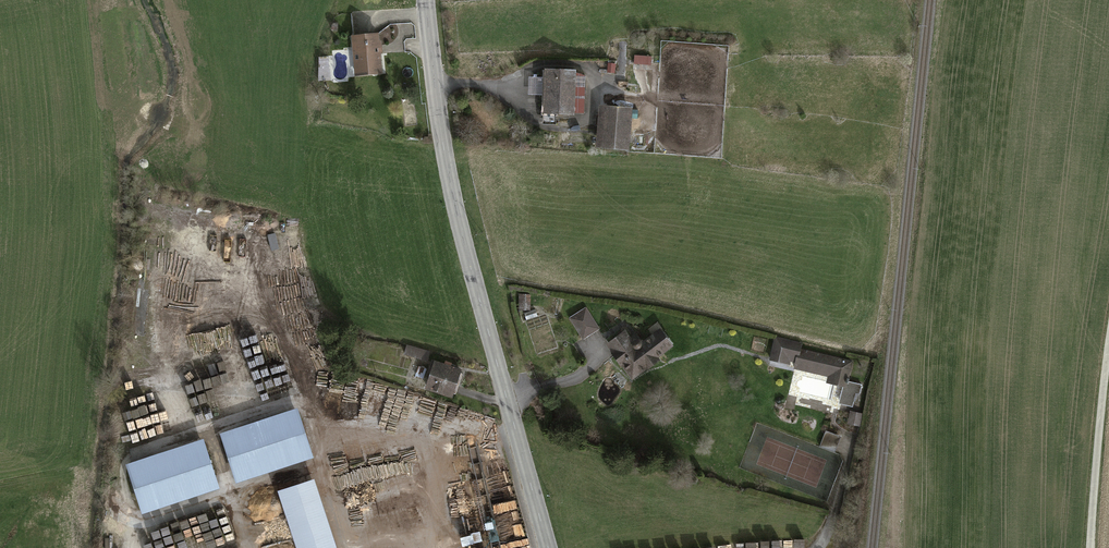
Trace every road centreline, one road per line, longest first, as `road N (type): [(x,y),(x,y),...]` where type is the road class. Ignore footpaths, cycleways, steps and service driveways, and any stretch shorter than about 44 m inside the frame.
road 1 (tertiary): [(546,547),(453,201),(425,0)]
road 2 (track): [(1091,547),(1108,343)]

